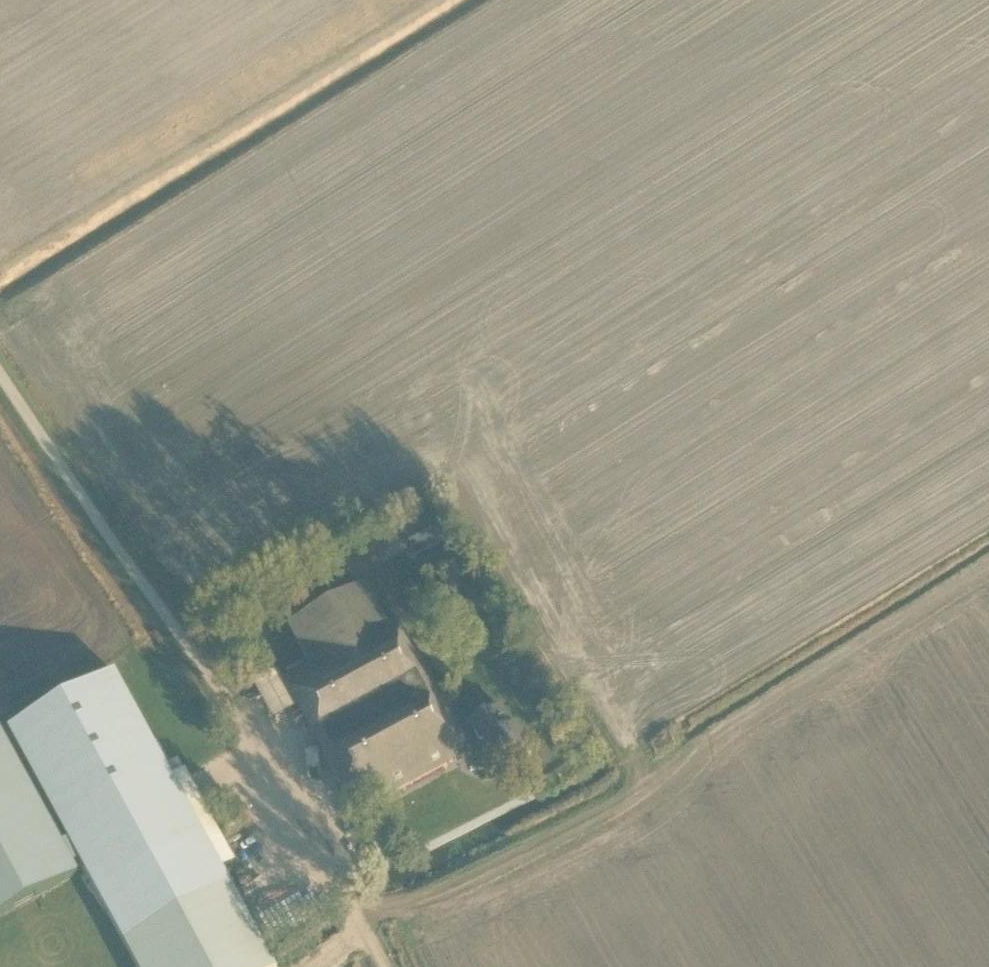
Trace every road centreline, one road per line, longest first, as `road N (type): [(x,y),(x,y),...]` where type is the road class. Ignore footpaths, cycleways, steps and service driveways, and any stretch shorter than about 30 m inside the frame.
road 1 (unclassified): [(380,966),(329,840),(0,380)]

